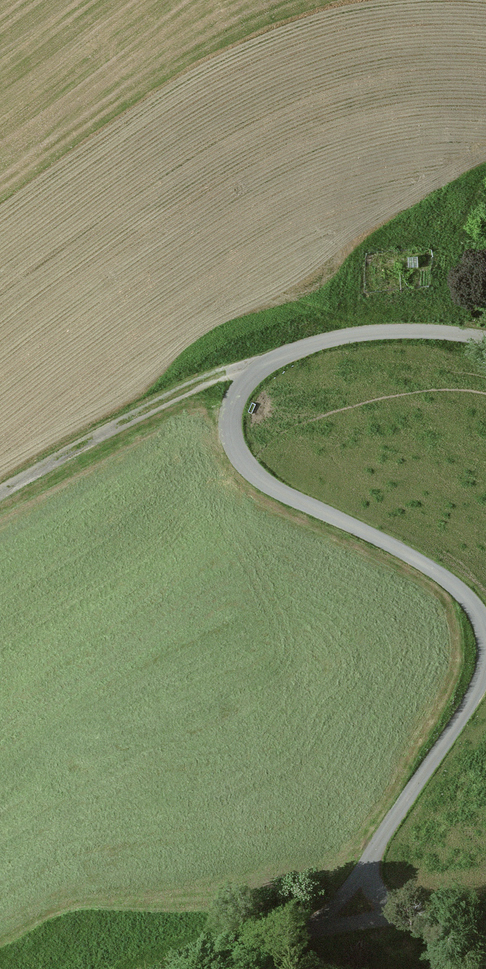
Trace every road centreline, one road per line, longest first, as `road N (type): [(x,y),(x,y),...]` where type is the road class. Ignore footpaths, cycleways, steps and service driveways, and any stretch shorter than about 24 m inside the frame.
road 1 (track): [(485,338),(384,332),(307,346),(258,372),(242,390),(232,423),(239,455),(254,472),(410,555),(463,594),(485,629)]
road 2 (unclassified): [(180,968),(357,918),(485,909)]
road 3 (track): [(0,491),(191,386),(258,372)]
road 4 (track): [(485,670),(472,704),(383,837),(357,918)]

